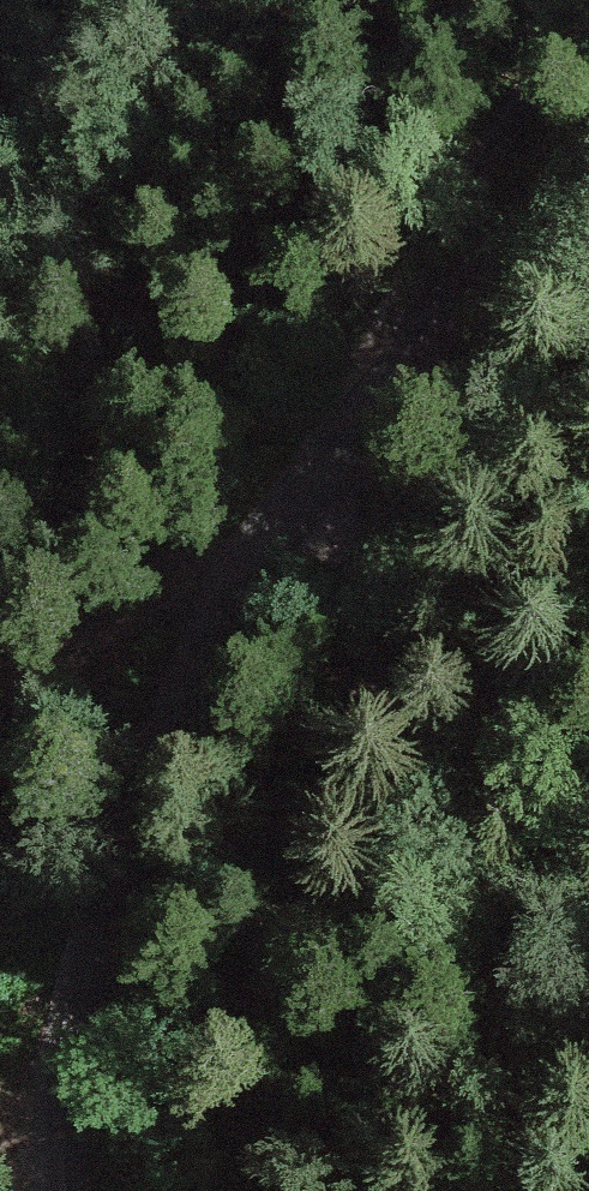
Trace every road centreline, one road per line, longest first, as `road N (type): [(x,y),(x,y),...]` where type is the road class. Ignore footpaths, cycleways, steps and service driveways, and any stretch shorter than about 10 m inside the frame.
road 1 (unclassified): [(588,173),(474,280),(405,378),(341,445),(240,588),(184,696),(128,829),(62,1054),(76,1190)]
road 2 (track): [(588,21),(424,257),(397,326),(405,378)]
road 3 (track): [(240,588),(100,702),(0,711)]

